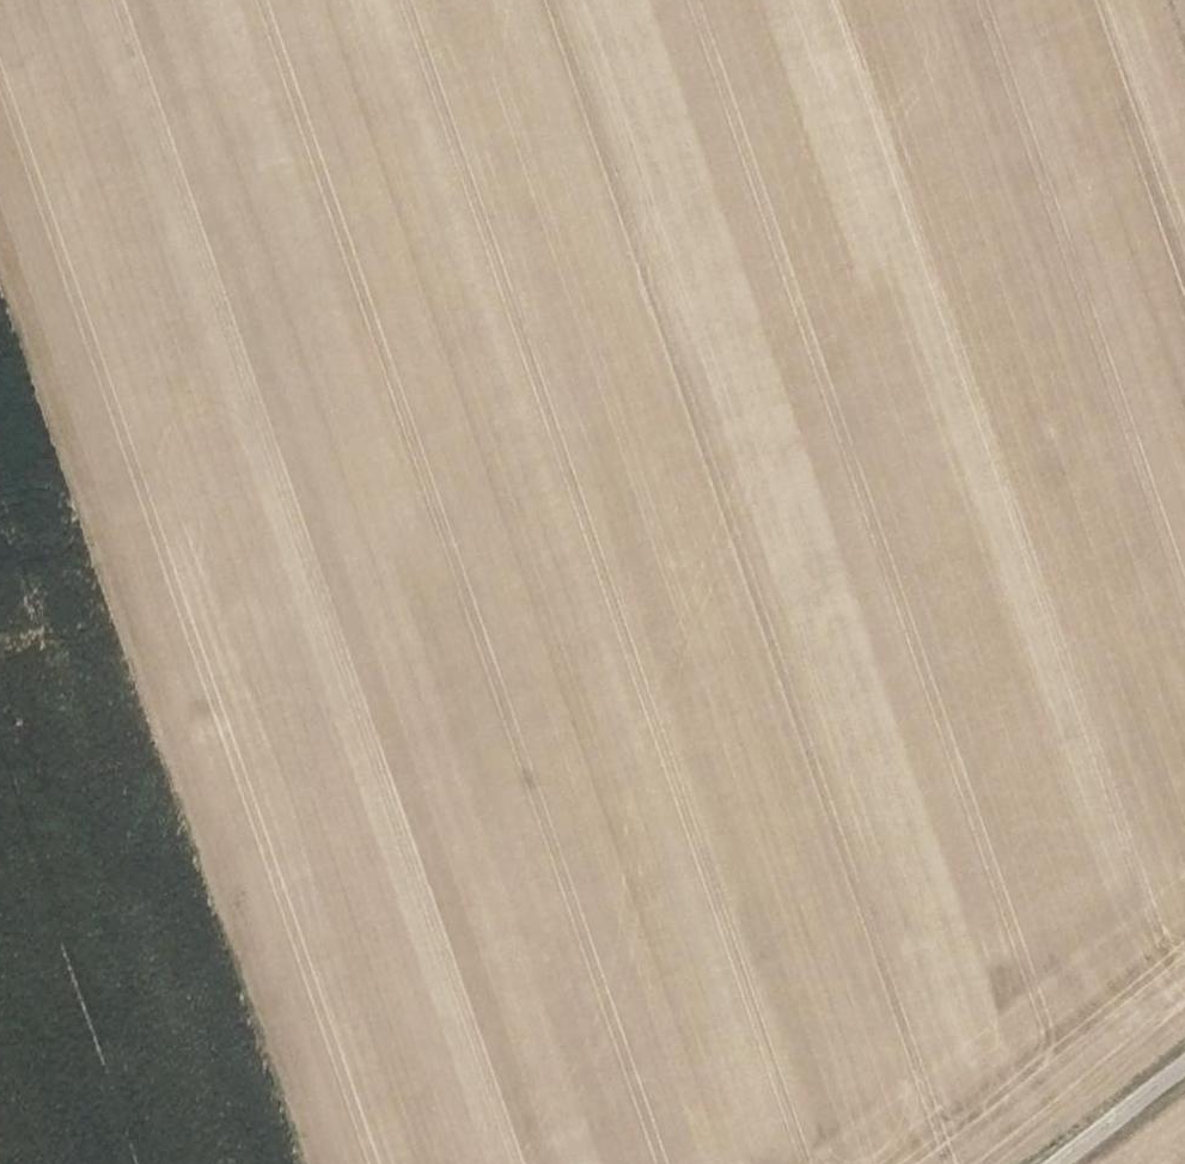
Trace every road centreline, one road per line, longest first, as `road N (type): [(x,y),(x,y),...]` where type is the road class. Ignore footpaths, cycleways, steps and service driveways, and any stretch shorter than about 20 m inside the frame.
road 1 (track): [(1040,1163),(1184,1051)]

